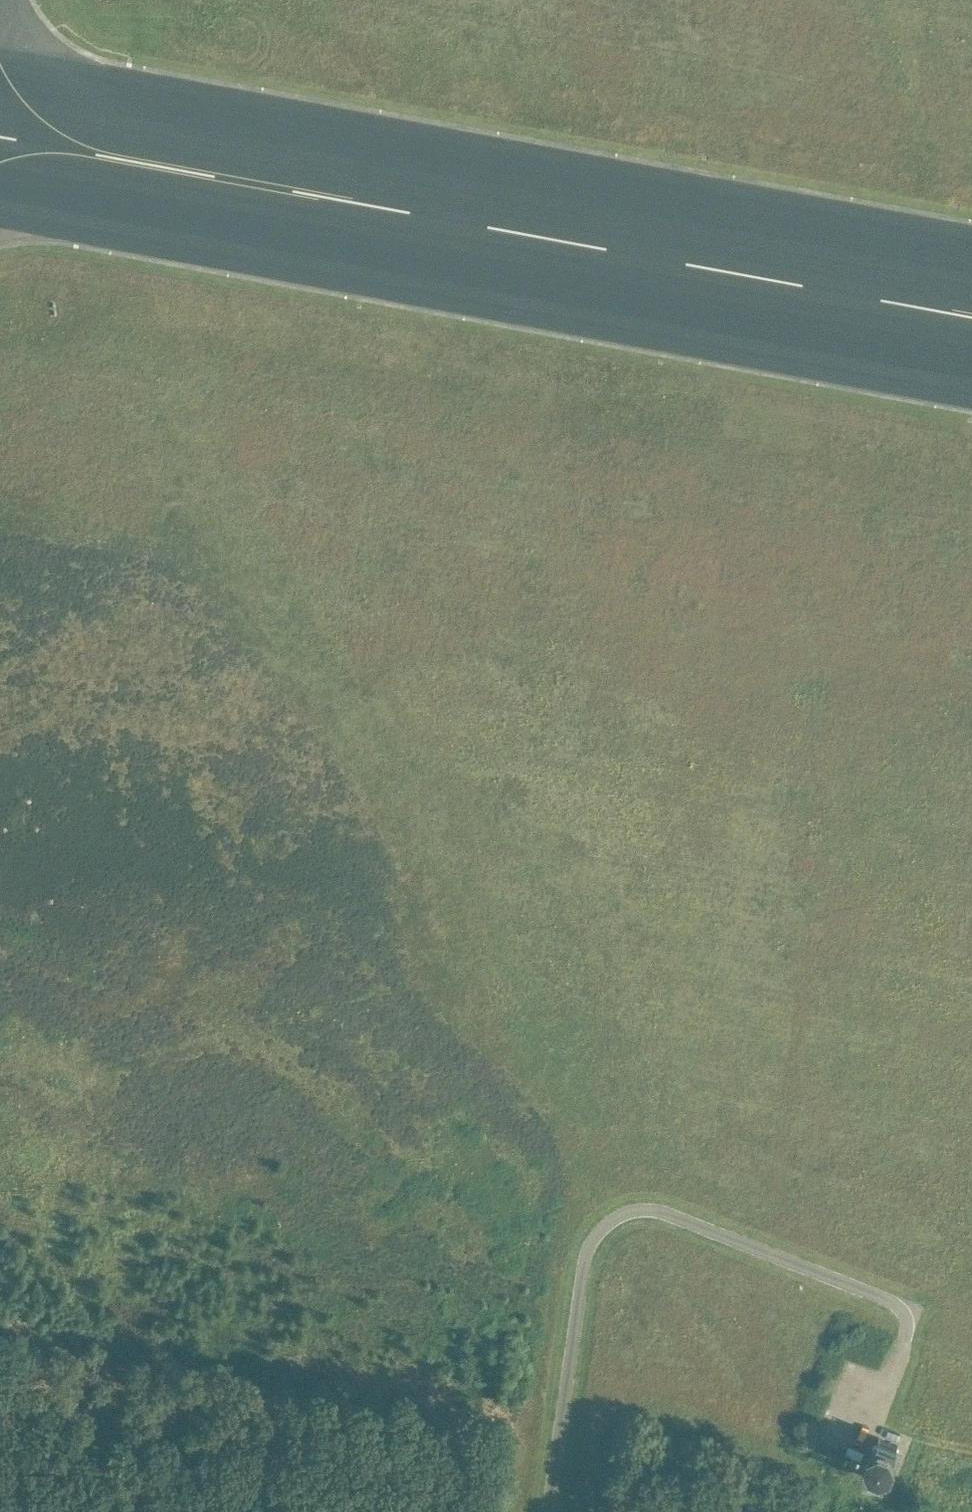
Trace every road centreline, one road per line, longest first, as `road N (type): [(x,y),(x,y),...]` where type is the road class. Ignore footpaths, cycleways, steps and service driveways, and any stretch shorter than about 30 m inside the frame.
road 1 (unclassified): [(549,1511),(590,1243),(617,1215),(638,1209),(678,1217),(901,1308),(906,1333),(875,1417)]

